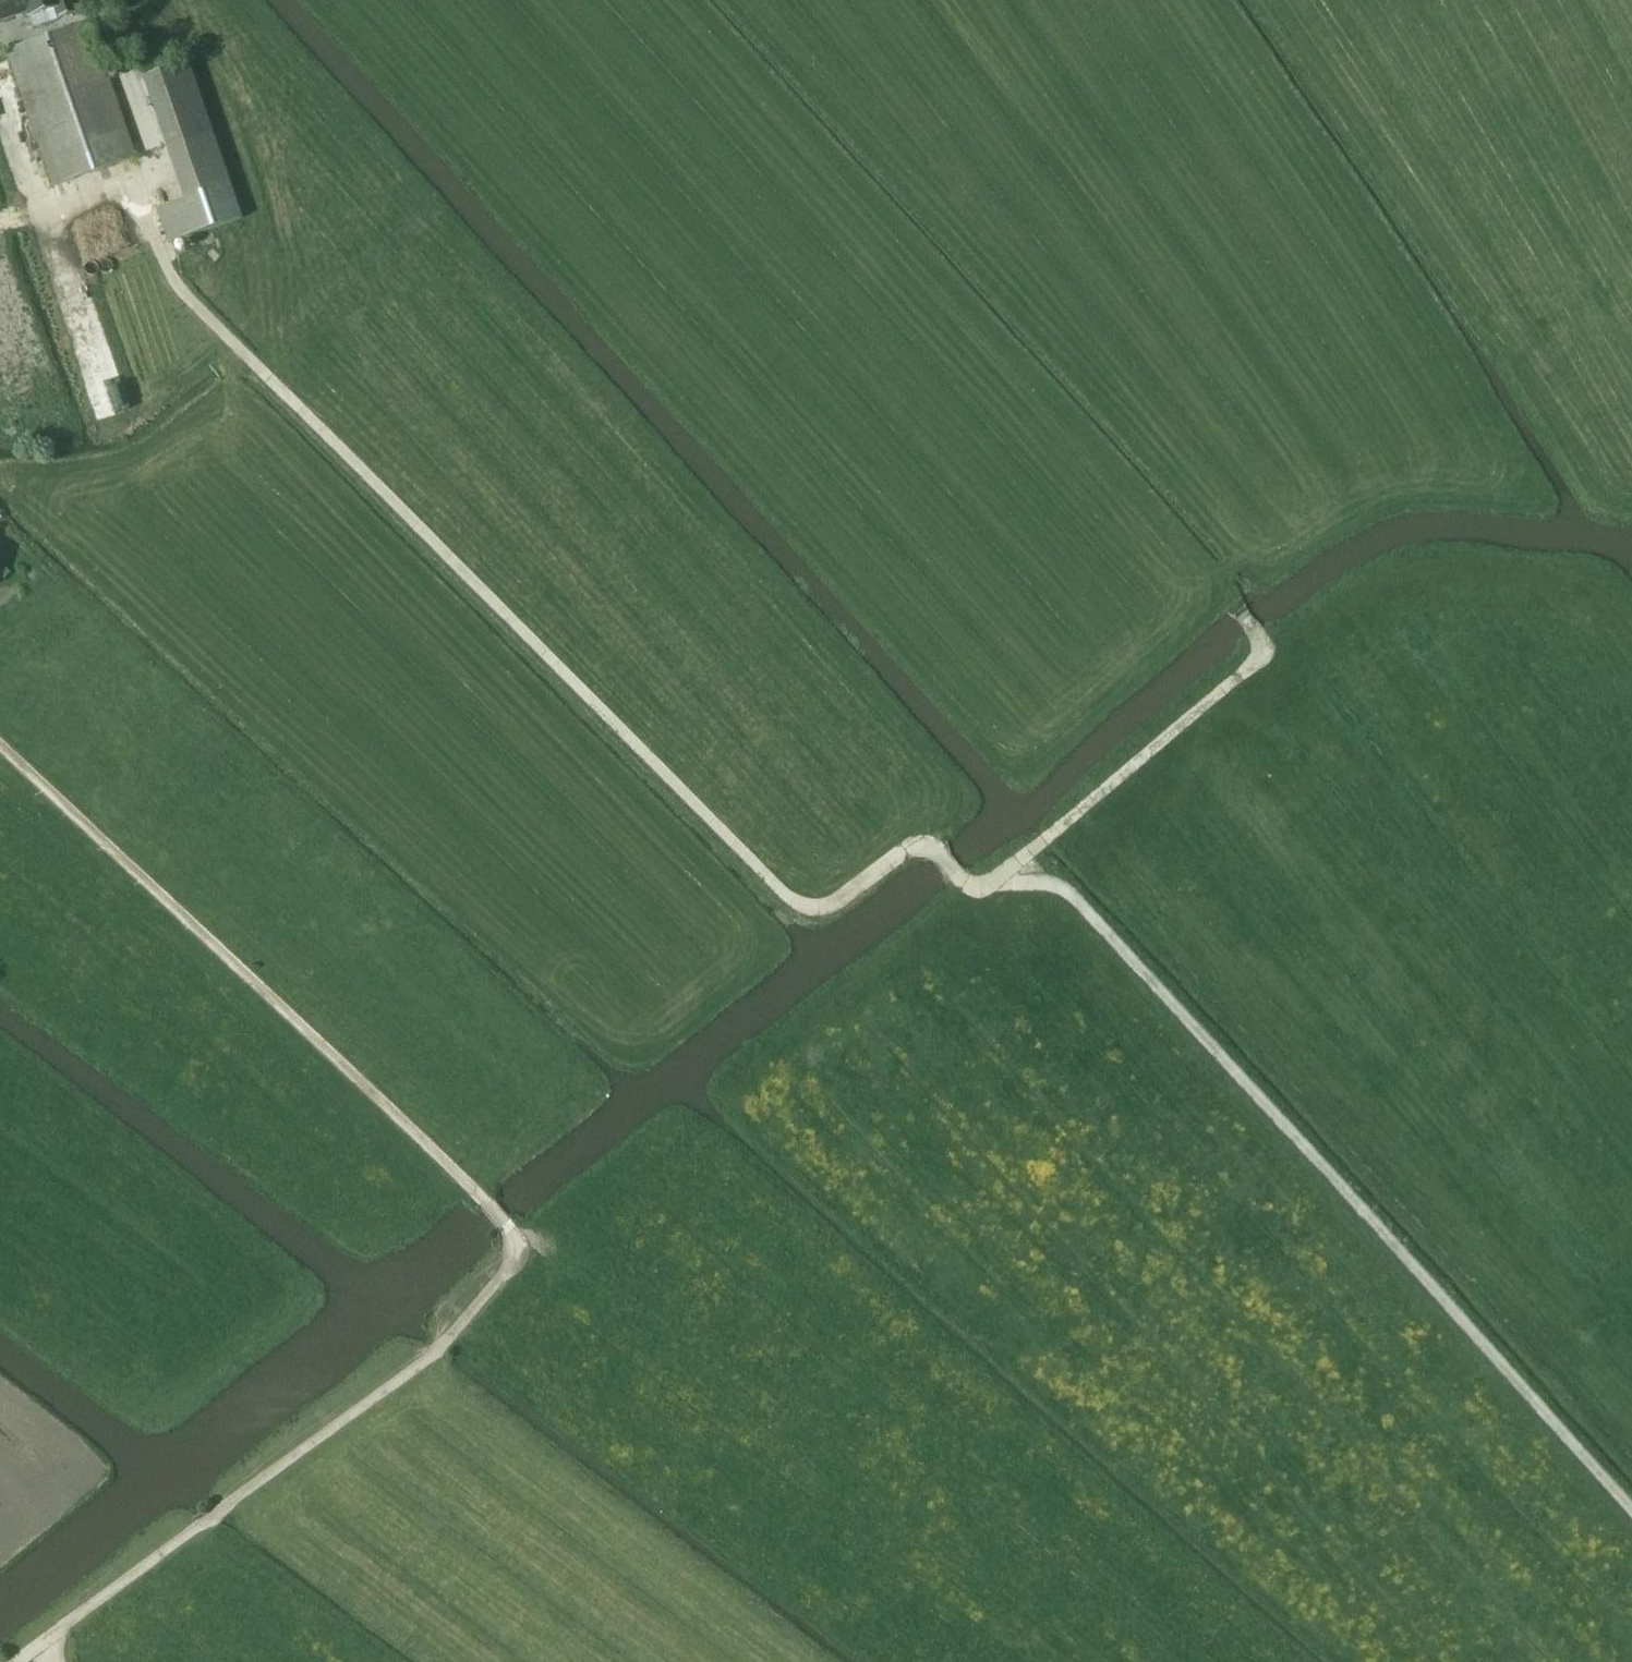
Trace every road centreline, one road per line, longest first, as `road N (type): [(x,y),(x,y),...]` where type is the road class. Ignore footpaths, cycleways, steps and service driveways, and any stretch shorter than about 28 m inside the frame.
road 1 (track): [(125,0),(168,160),(134,181),(171,282),(808,896),(838,905),(914,841),(966,887),(1001,879),(1044,839),(1631,1482)]
road 2 (track): [(0,738),(486,1176),(516,1214),(510,1261),(450,1333),(39,1640),(56,1661)]
road 3 (track): [(1044,839),(1274,637),(1243,592)]

